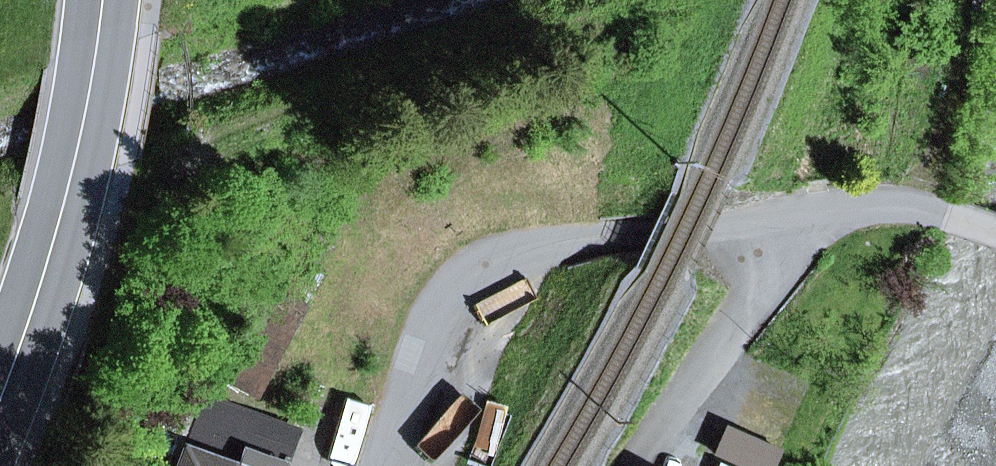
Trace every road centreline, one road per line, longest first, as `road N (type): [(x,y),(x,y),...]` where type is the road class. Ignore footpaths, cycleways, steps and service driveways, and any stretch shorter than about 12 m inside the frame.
road 1 (residential): [(387,465),(446,304),(500,255),(567,236),(719,230),(882,207),(995,235)]
road 2 (primary): [(104,0),(75,184),(0,403)]
road 3 (track): [(567,236),(716,0)]
road 4 (track): [(975,0),(915,210)]

